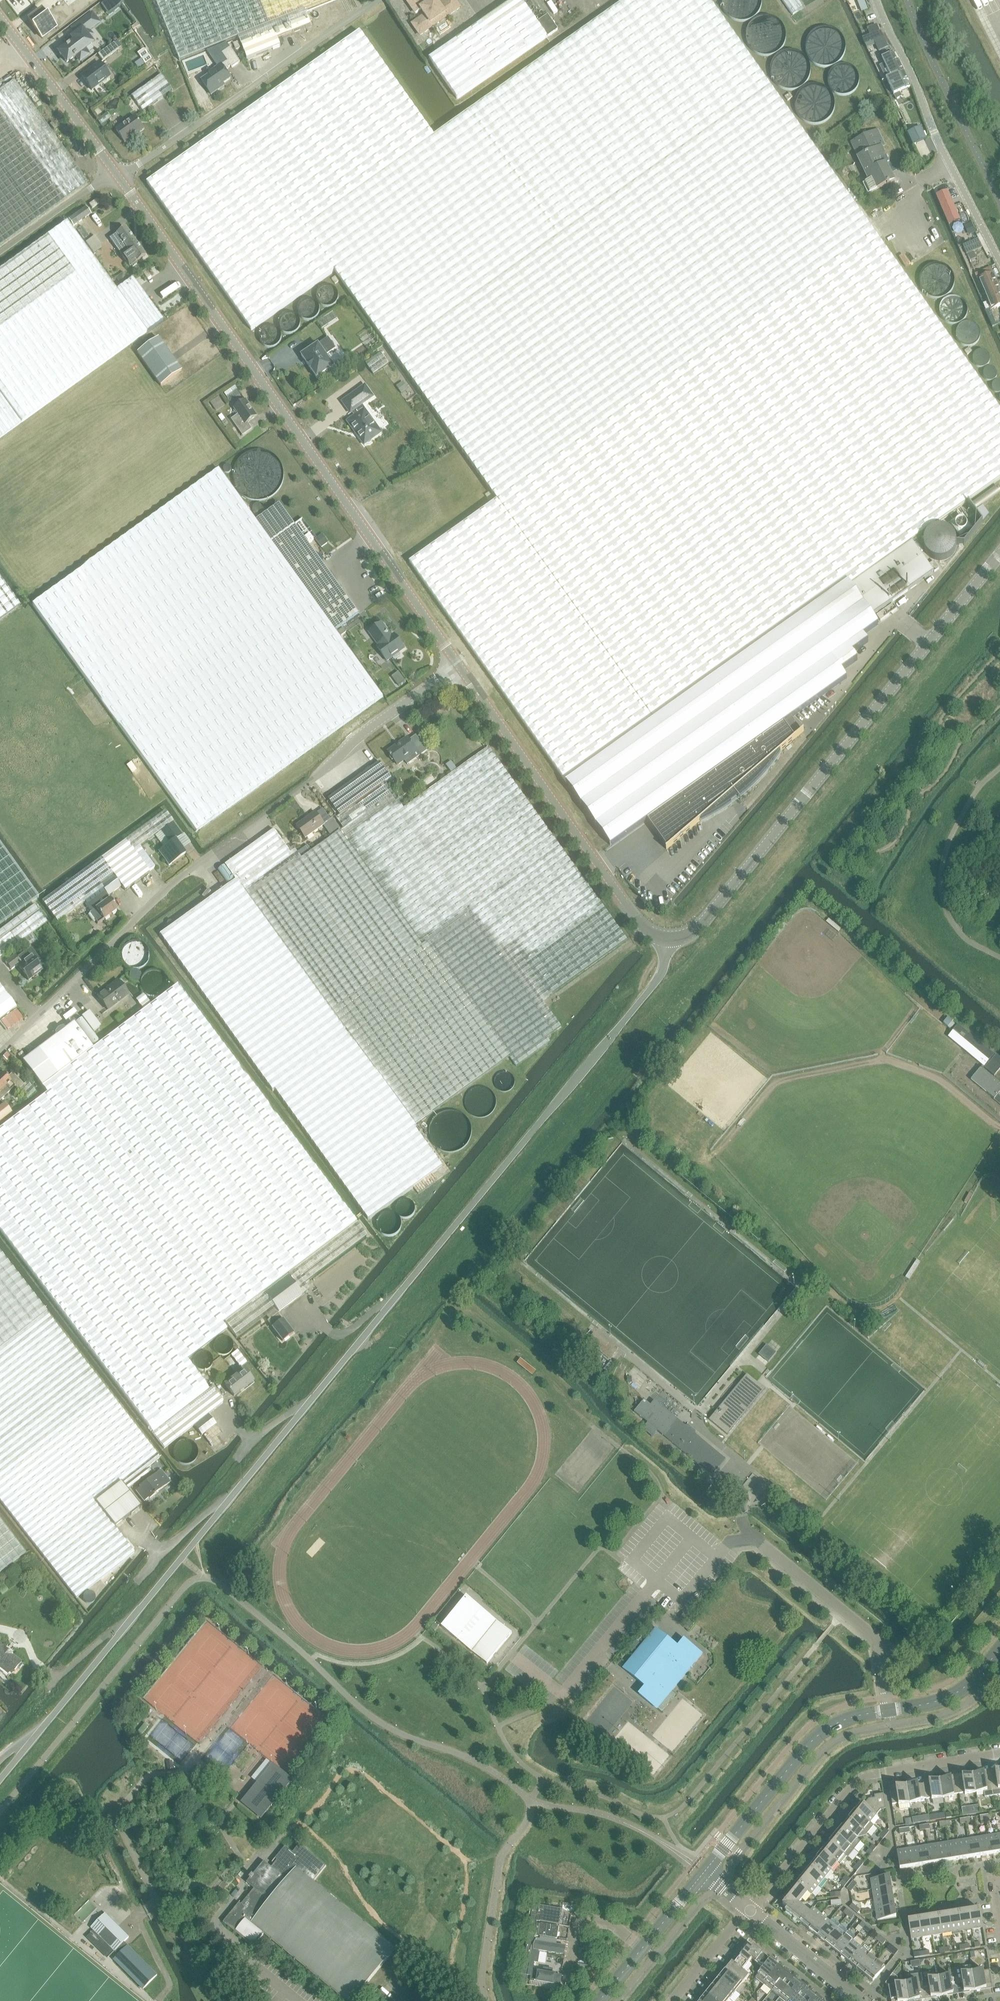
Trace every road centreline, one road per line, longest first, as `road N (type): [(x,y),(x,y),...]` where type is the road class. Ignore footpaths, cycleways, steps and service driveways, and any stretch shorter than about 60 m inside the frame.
road 1 (unclassified): [(670,941),(666,965),(639,1003),(0,1779)]
road 2 (unclassified): [(0,1053),(181,879),(456,663)]
road 3 (tertiary): [(119,178),(456,663)]
road 4 (tertiary): [(670,941),(686,938),(999,555)]
road 5 (tertiary): [(703,1874),(826,1731),(940,1701),(999,1649)]
road 6 (tertiary): [(456,663),(645,930),(670,941)]
road 7 (residential): [(748,1911),(862,1778),(999,1753)]
road 8 (unclassified): [(374,0),(119,178)]
road 9 (unclassified): [(875,0),(999,261)]
road 10 (tertiary): [(0,19),(119,178)]
road 11 (tertiary): [(599,2000),(703,1874)]
road 12 (unclassified): [(0,253),(99,183),(119,178)]
road 13 (residential): [(858,2000),(748,1911)]

